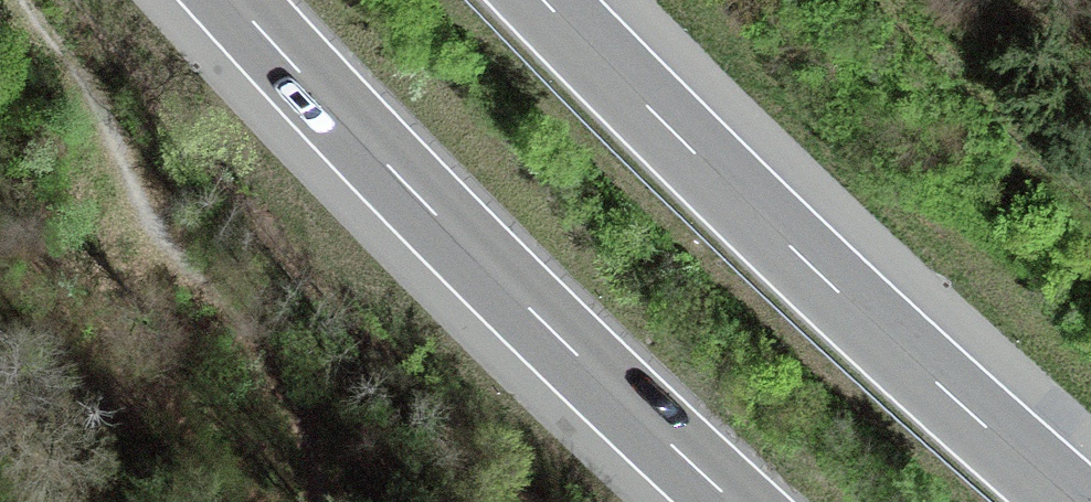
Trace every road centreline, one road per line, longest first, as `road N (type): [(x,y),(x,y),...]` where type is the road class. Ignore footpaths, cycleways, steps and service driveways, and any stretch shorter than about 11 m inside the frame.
road 1 (motorway): [(1072,501),(829,284),(543,0)]
road 2 (motorway): [(233,0),(538,317),(734,501)]
road 3 (track): [(333,501),(290,384),(217,277),(154,210),(74,72),(19,0)]

